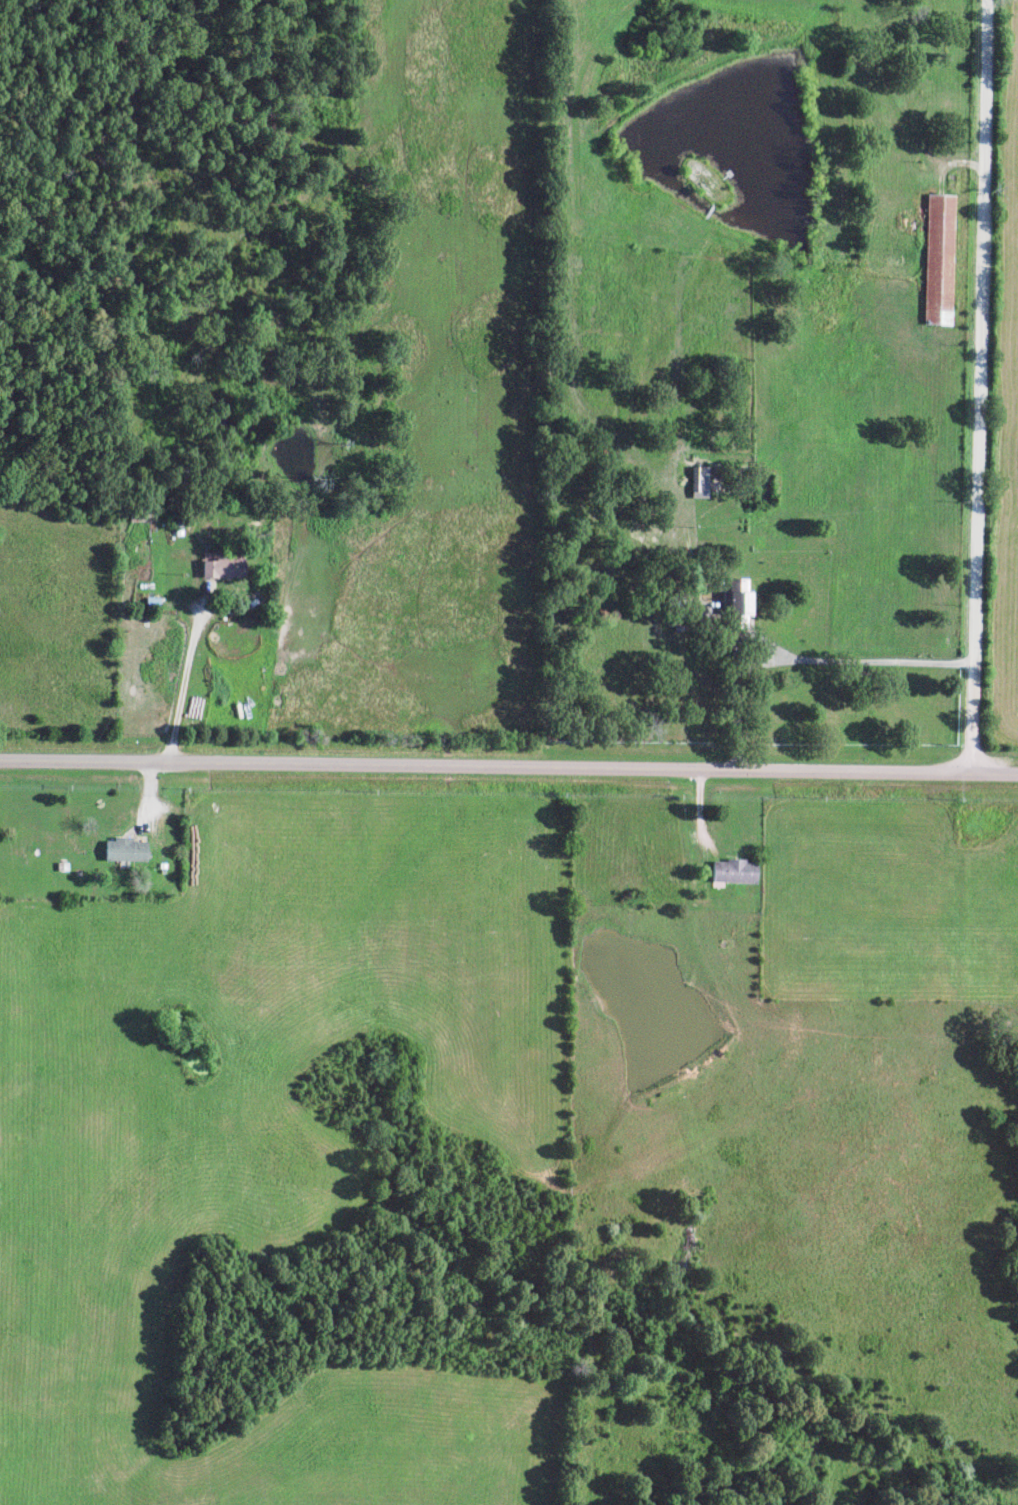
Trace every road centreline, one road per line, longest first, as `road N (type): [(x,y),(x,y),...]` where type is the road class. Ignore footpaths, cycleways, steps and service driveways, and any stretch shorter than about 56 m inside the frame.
road 1 (secondary): [(0,762),(1017,778)]
road 2 (residential): [(985,0),(965,777)]

